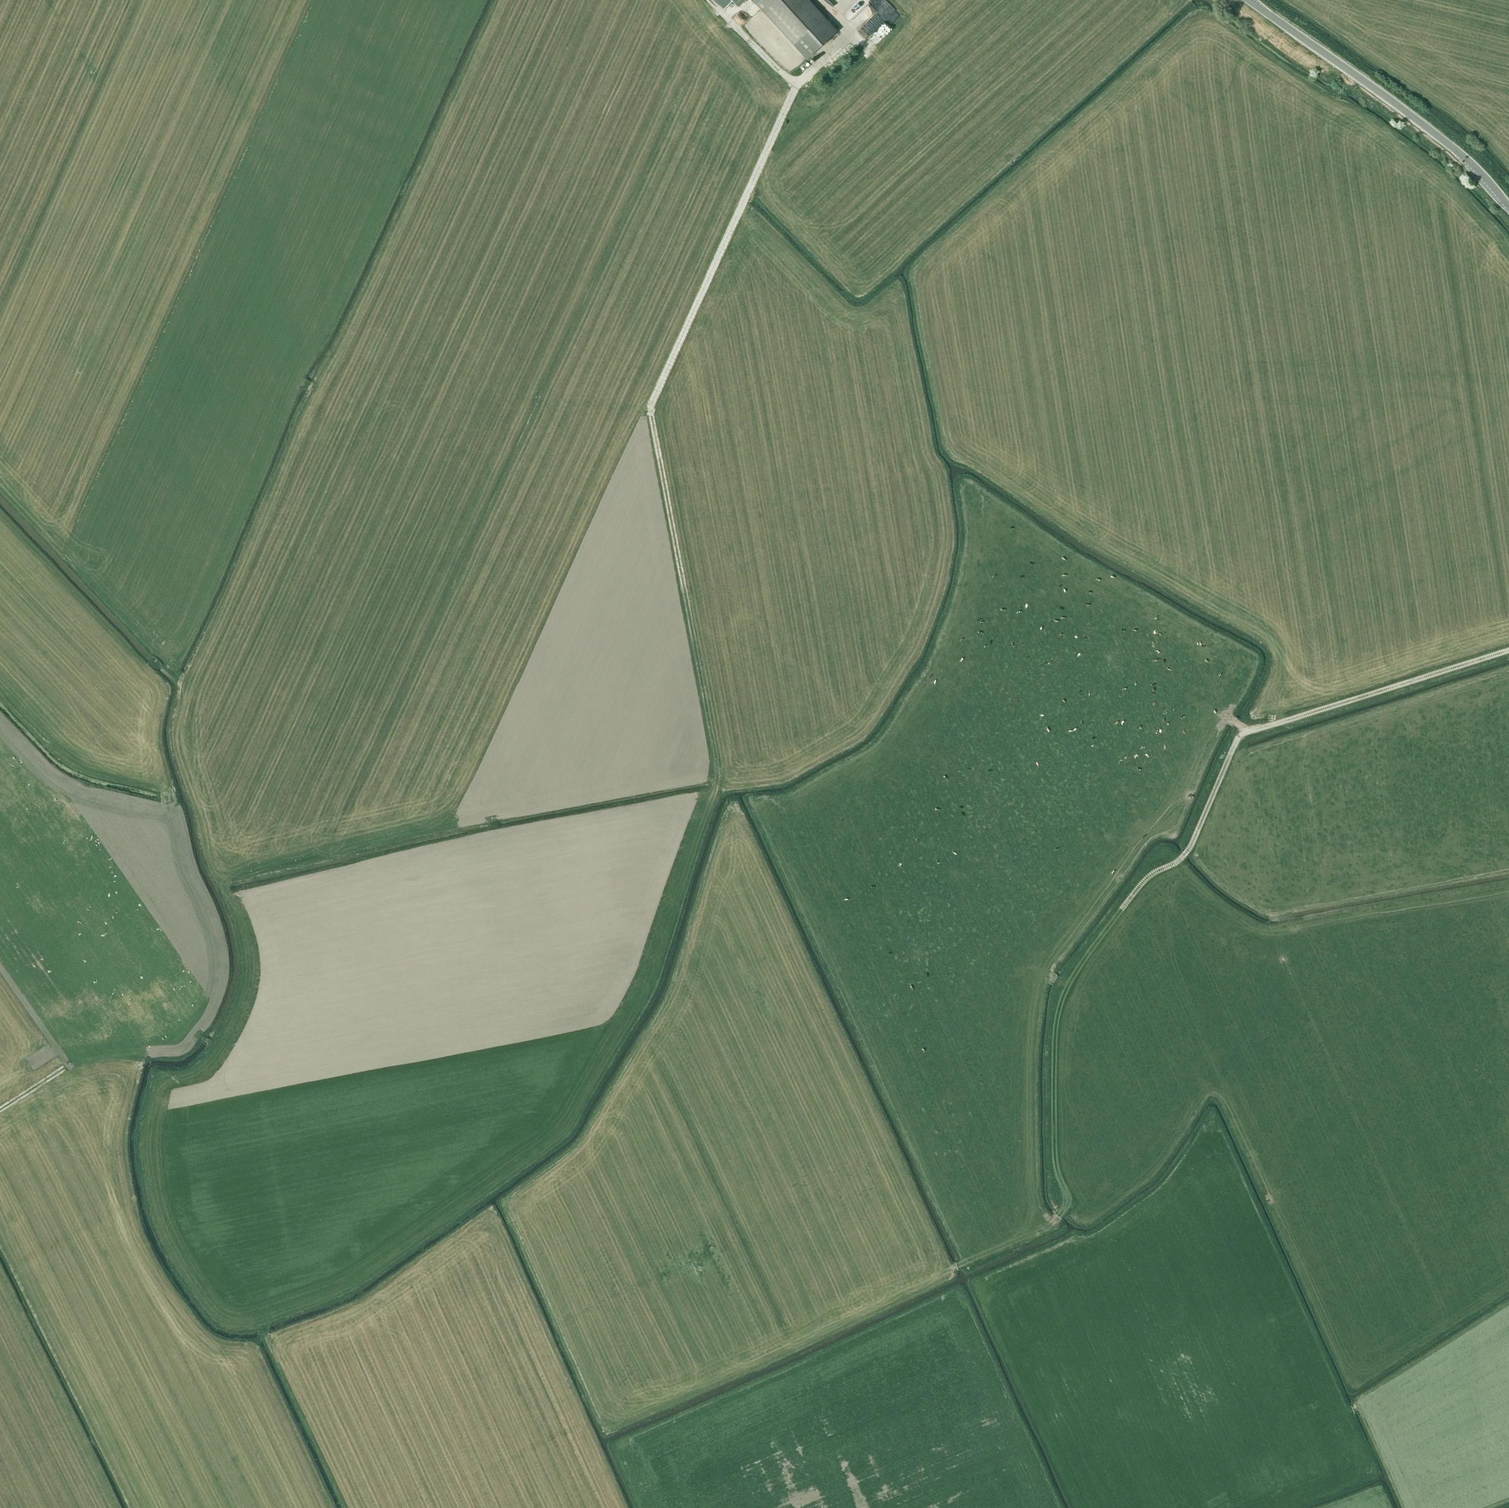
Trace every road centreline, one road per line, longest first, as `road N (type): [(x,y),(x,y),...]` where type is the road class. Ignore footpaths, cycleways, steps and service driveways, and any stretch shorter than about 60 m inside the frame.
road 1 (track): [(817,0),(851,36),(800,81),(651,406),(718,779)]
road 2 (track): [(1508,650),(1243,733),(1191,845),(1121,908)]
road 3 (track): [(0,1111),(80,1059),(180,1036),(205,1003),(211,955),(203,909),(165,788)]
road 4 (tertiary): [(1508,208),(1449,146),(1250,0)]
road 5 (track): [(800,81),(711,0)]

